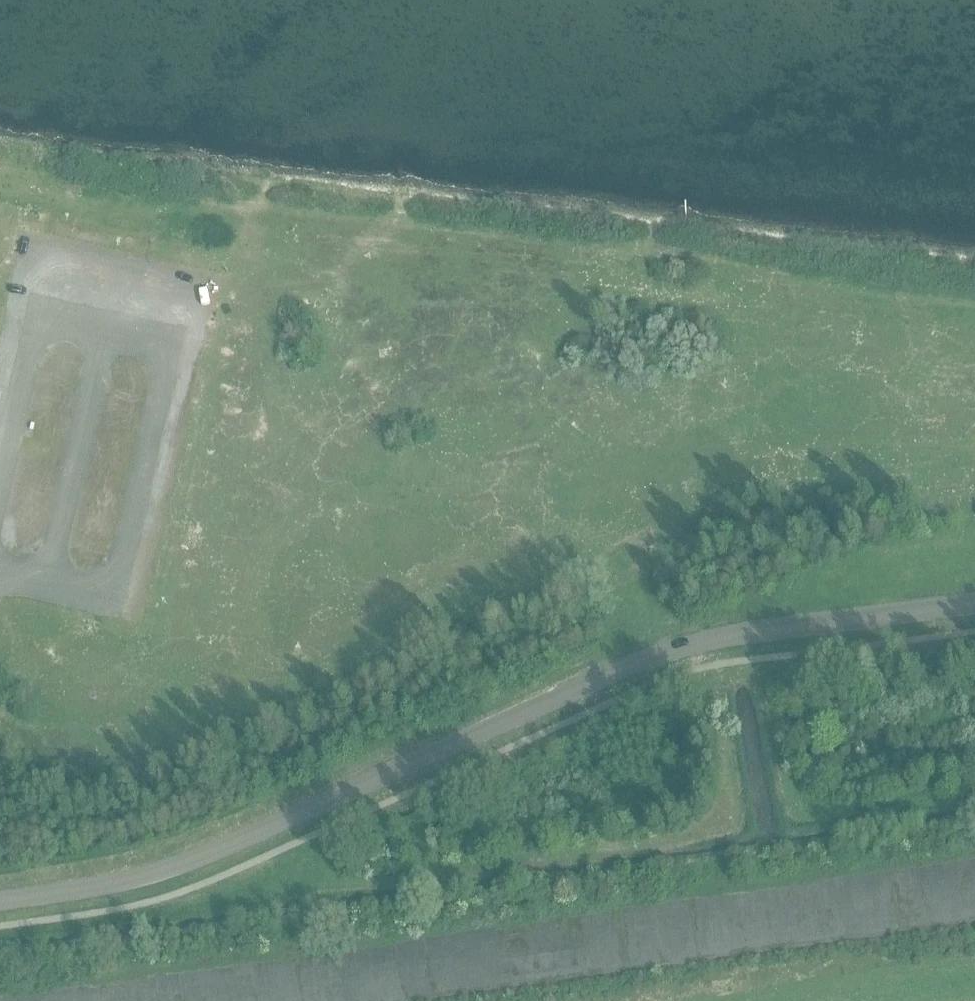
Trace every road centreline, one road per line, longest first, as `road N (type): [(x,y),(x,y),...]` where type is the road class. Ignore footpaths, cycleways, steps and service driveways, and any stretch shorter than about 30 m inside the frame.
road 1 (unclassified): [(0,900),(170,868),(689,644),(974,602)]

